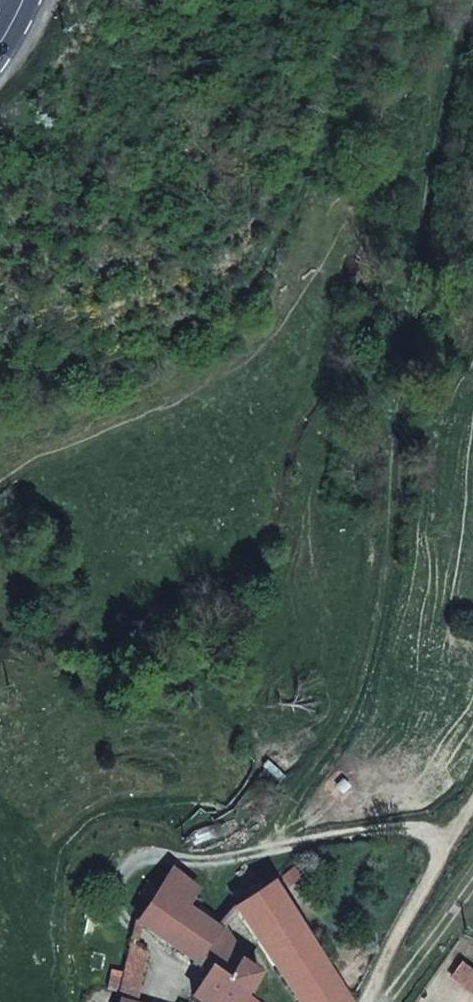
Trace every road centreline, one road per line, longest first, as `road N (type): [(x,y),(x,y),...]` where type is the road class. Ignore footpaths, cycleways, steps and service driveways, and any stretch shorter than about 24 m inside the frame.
road 1 (track): [(472,25),(431,149),(417,341),(364,684),(288,796),(291,838),(340,838),(472,815)]
road 2 (track): [(0,373),(162,352),(232,303),(301,184),(368,0)]
road 3 (residential): [(472,825),(370,1001)]

